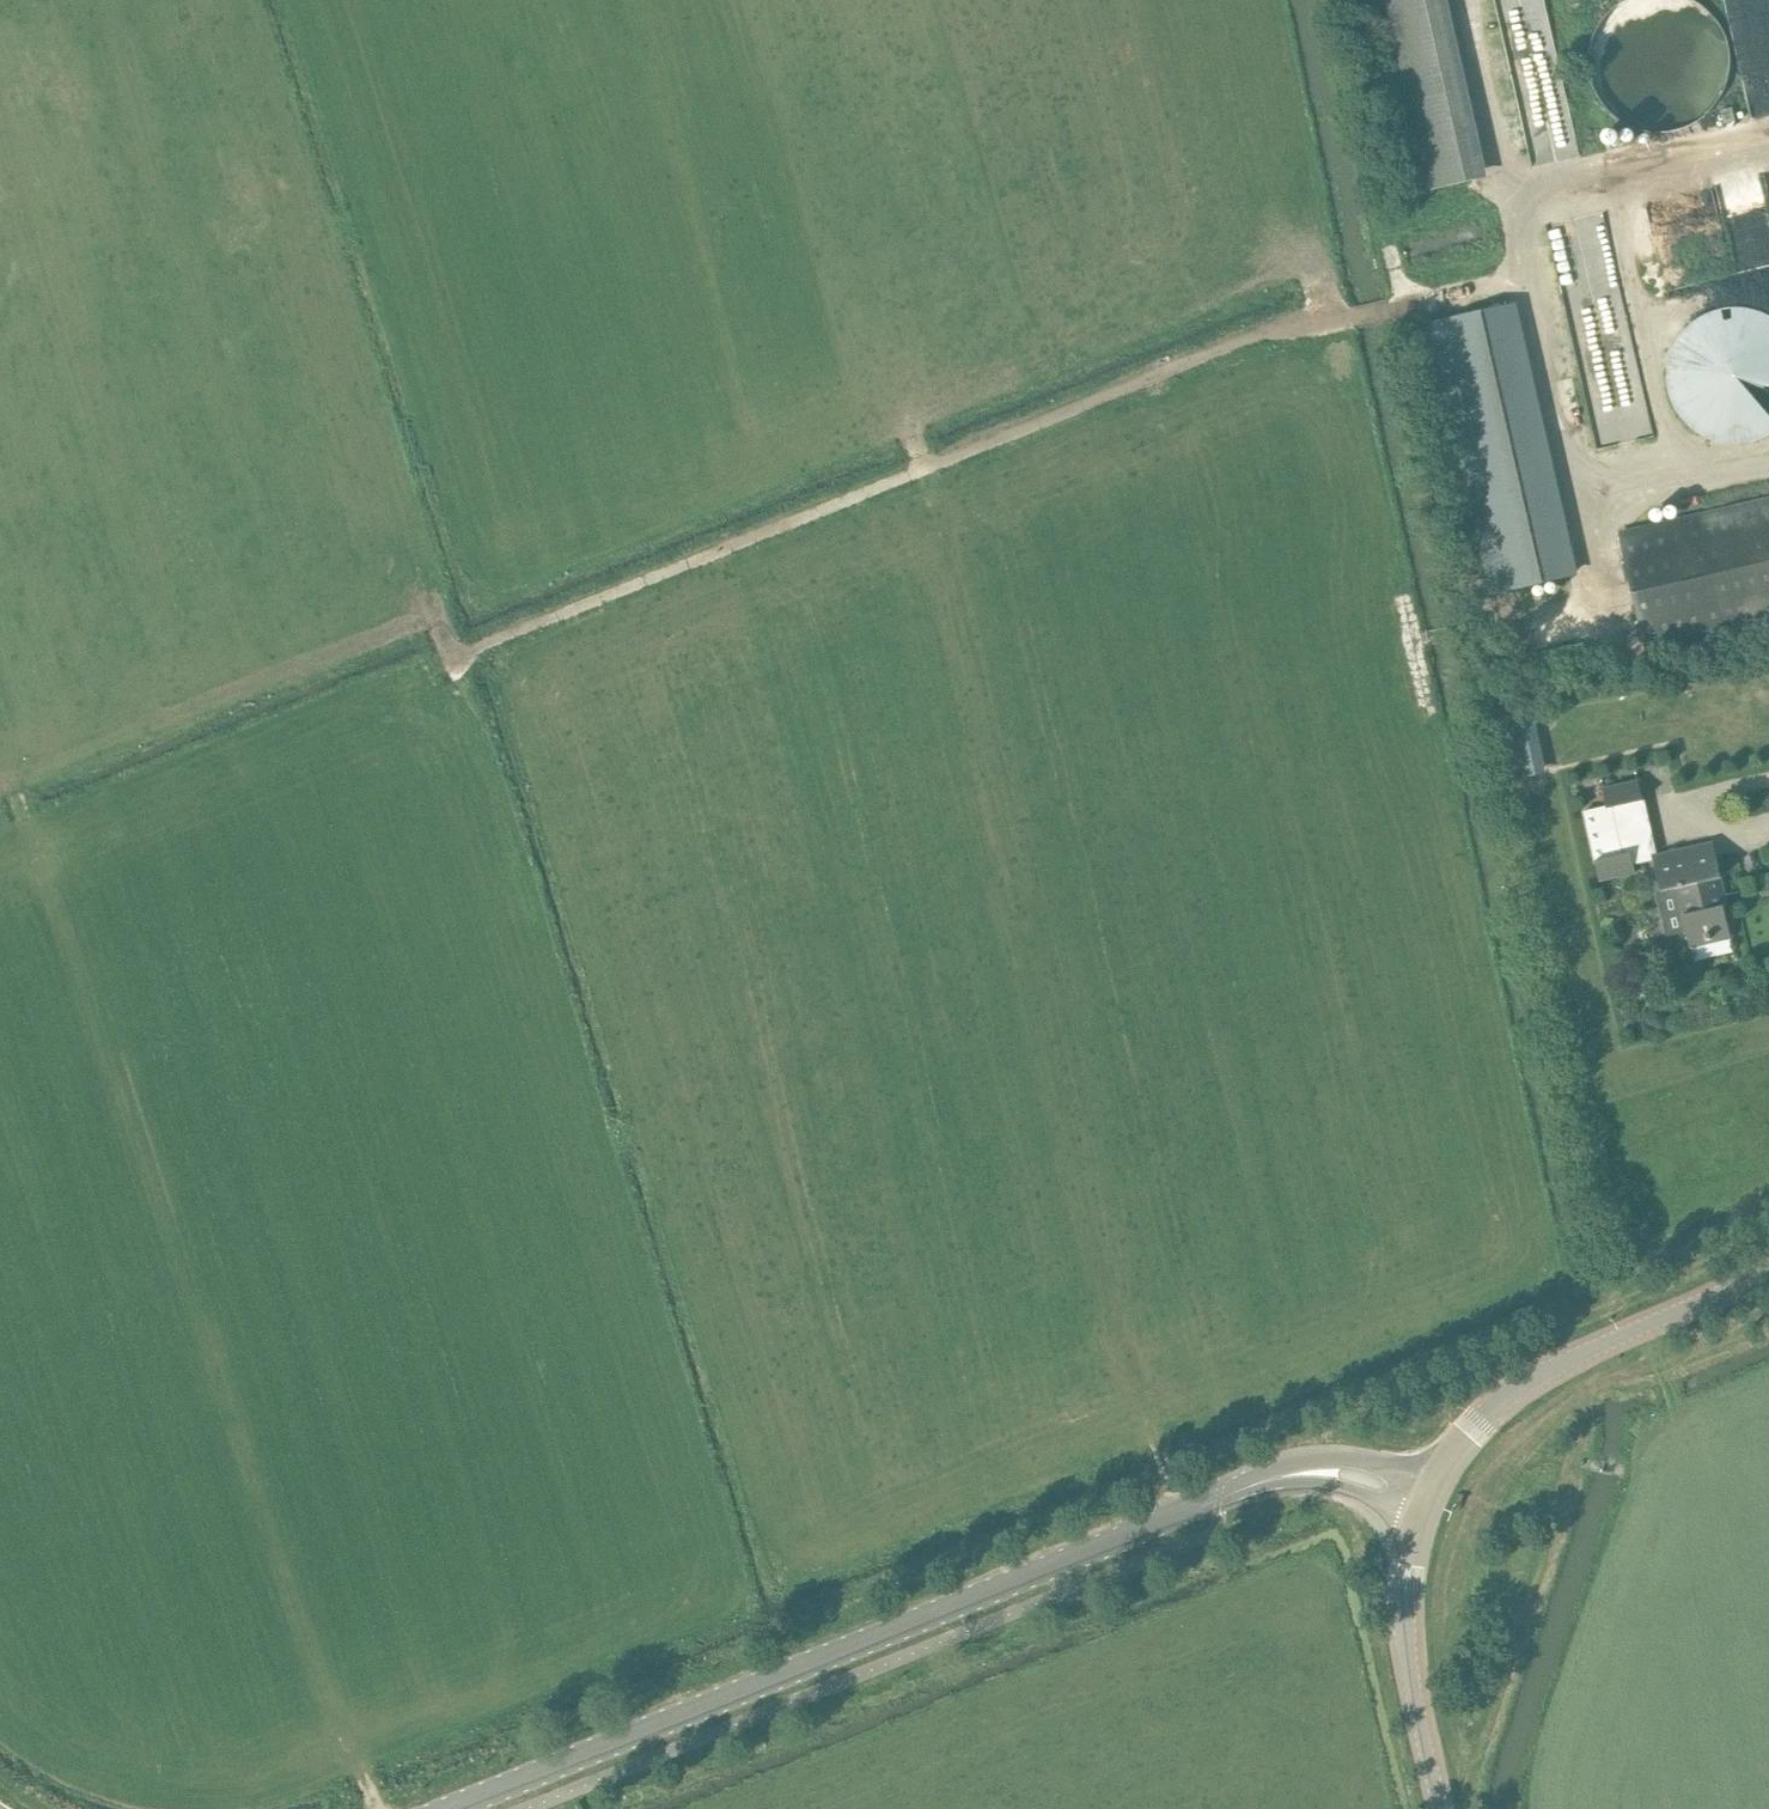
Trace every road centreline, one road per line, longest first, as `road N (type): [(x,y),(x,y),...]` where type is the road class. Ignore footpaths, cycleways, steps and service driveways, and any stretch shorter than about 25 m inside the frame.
road 1 (secondary): [(449,1808),(1308,1469)]
road 2 (secondary): [(1428,1491),(1462,1435),(1539,1375),(1768,1272)]
road 3 (secondary): [(1441,1808),(1412,1688),(1403,1605),(1418,1518)]
road 4 (secondary): [(1428,1491),(1366,1466),(1308,1469)]
road 5 (secondary): [(1308,1469),(1418,1518)]

